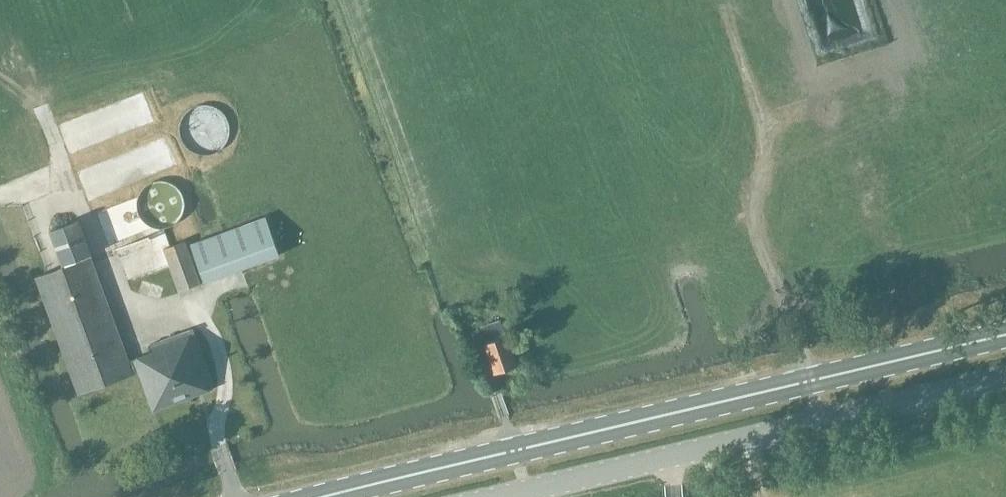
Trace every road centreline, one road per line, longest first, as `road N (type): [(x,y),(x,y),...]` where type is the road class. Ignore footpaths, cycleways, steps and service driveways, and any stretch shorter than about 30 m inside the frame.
road 1 (secondary): [(1005,337),(327,496)]
road 2 (unclassified): [(500,496),(1005,379)]
road 3 (track): [(809,383),(753,225),(764,156),(730,24)]

